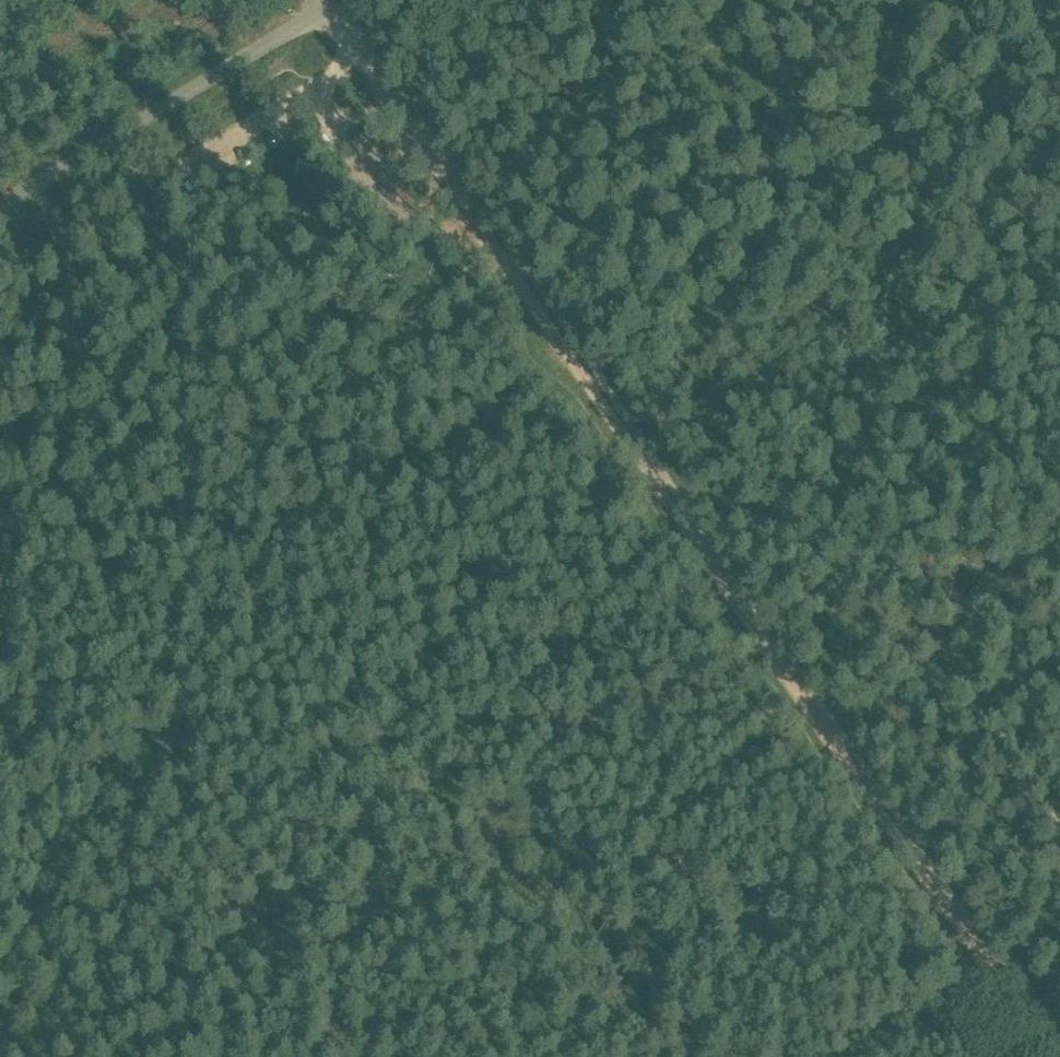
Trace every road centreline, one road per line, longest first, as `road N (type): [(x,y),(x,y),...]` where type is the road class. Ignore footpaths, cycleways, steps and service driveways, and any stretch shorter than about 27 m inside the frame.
road 1 (track): [(356,54),(996,989)]
road 2 (unclassified): [(0,208),(325,9)]
road 3 (track): [(874,1056),(996,989)]
road 4 (track): [(76,162),(0,53)]

